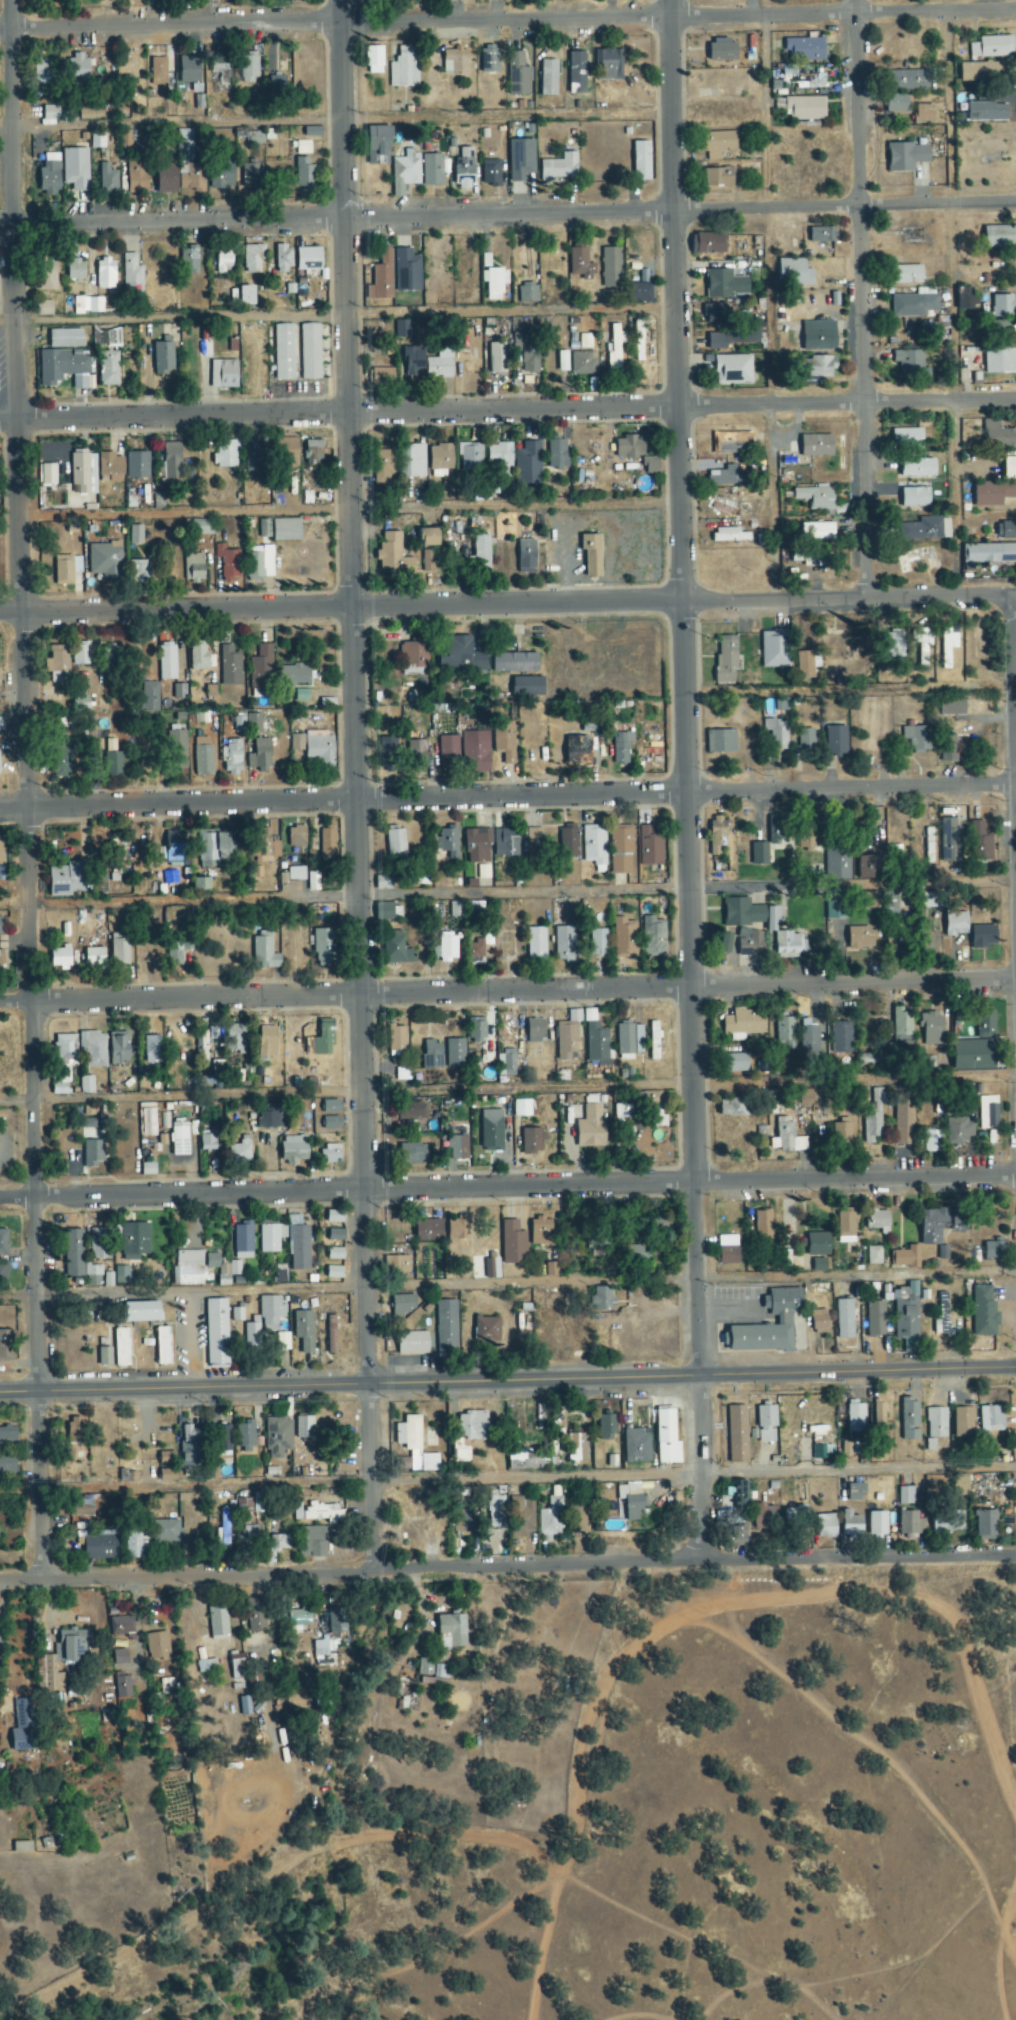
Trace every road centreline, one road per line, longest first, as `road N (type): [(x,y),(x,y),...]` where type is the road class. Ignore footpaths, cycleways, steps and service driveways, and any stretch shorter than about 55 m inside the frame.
road 1 (residential): [(41,1582),(13,422),(11,0)]
road 2 (residential): [(702,1562),(672,0)]
road 3 (tertiary): [(1015,1367),(0,1393)]
road 4 (residential): [(0,229),(1015,204)]
road 5 (residential): [(1015,398),(0,422)]
road 6 (residential): [(0,1583),(1015,1559)]
road 7 (residential): [(0,1199),(1015,1175)]
road 8 (residential): [(0,1003),(1015,981)]
road 9 (residential): [(0,30),(1015,8)]
road 10 (residential): [(0,805),(1015,787)]
road 11 (residential): [(370,1575),(350,608)]
road 12 (residential): [(350,608),(1015,594)]
road 13 (residential): [(350,608),(338,0)]
road 14 (residential): [(866,597),(855,0)]
road 15 (residential): [(0,616),(350,608)]
road 16 (residential): [(1015,880),(1015,642)]

